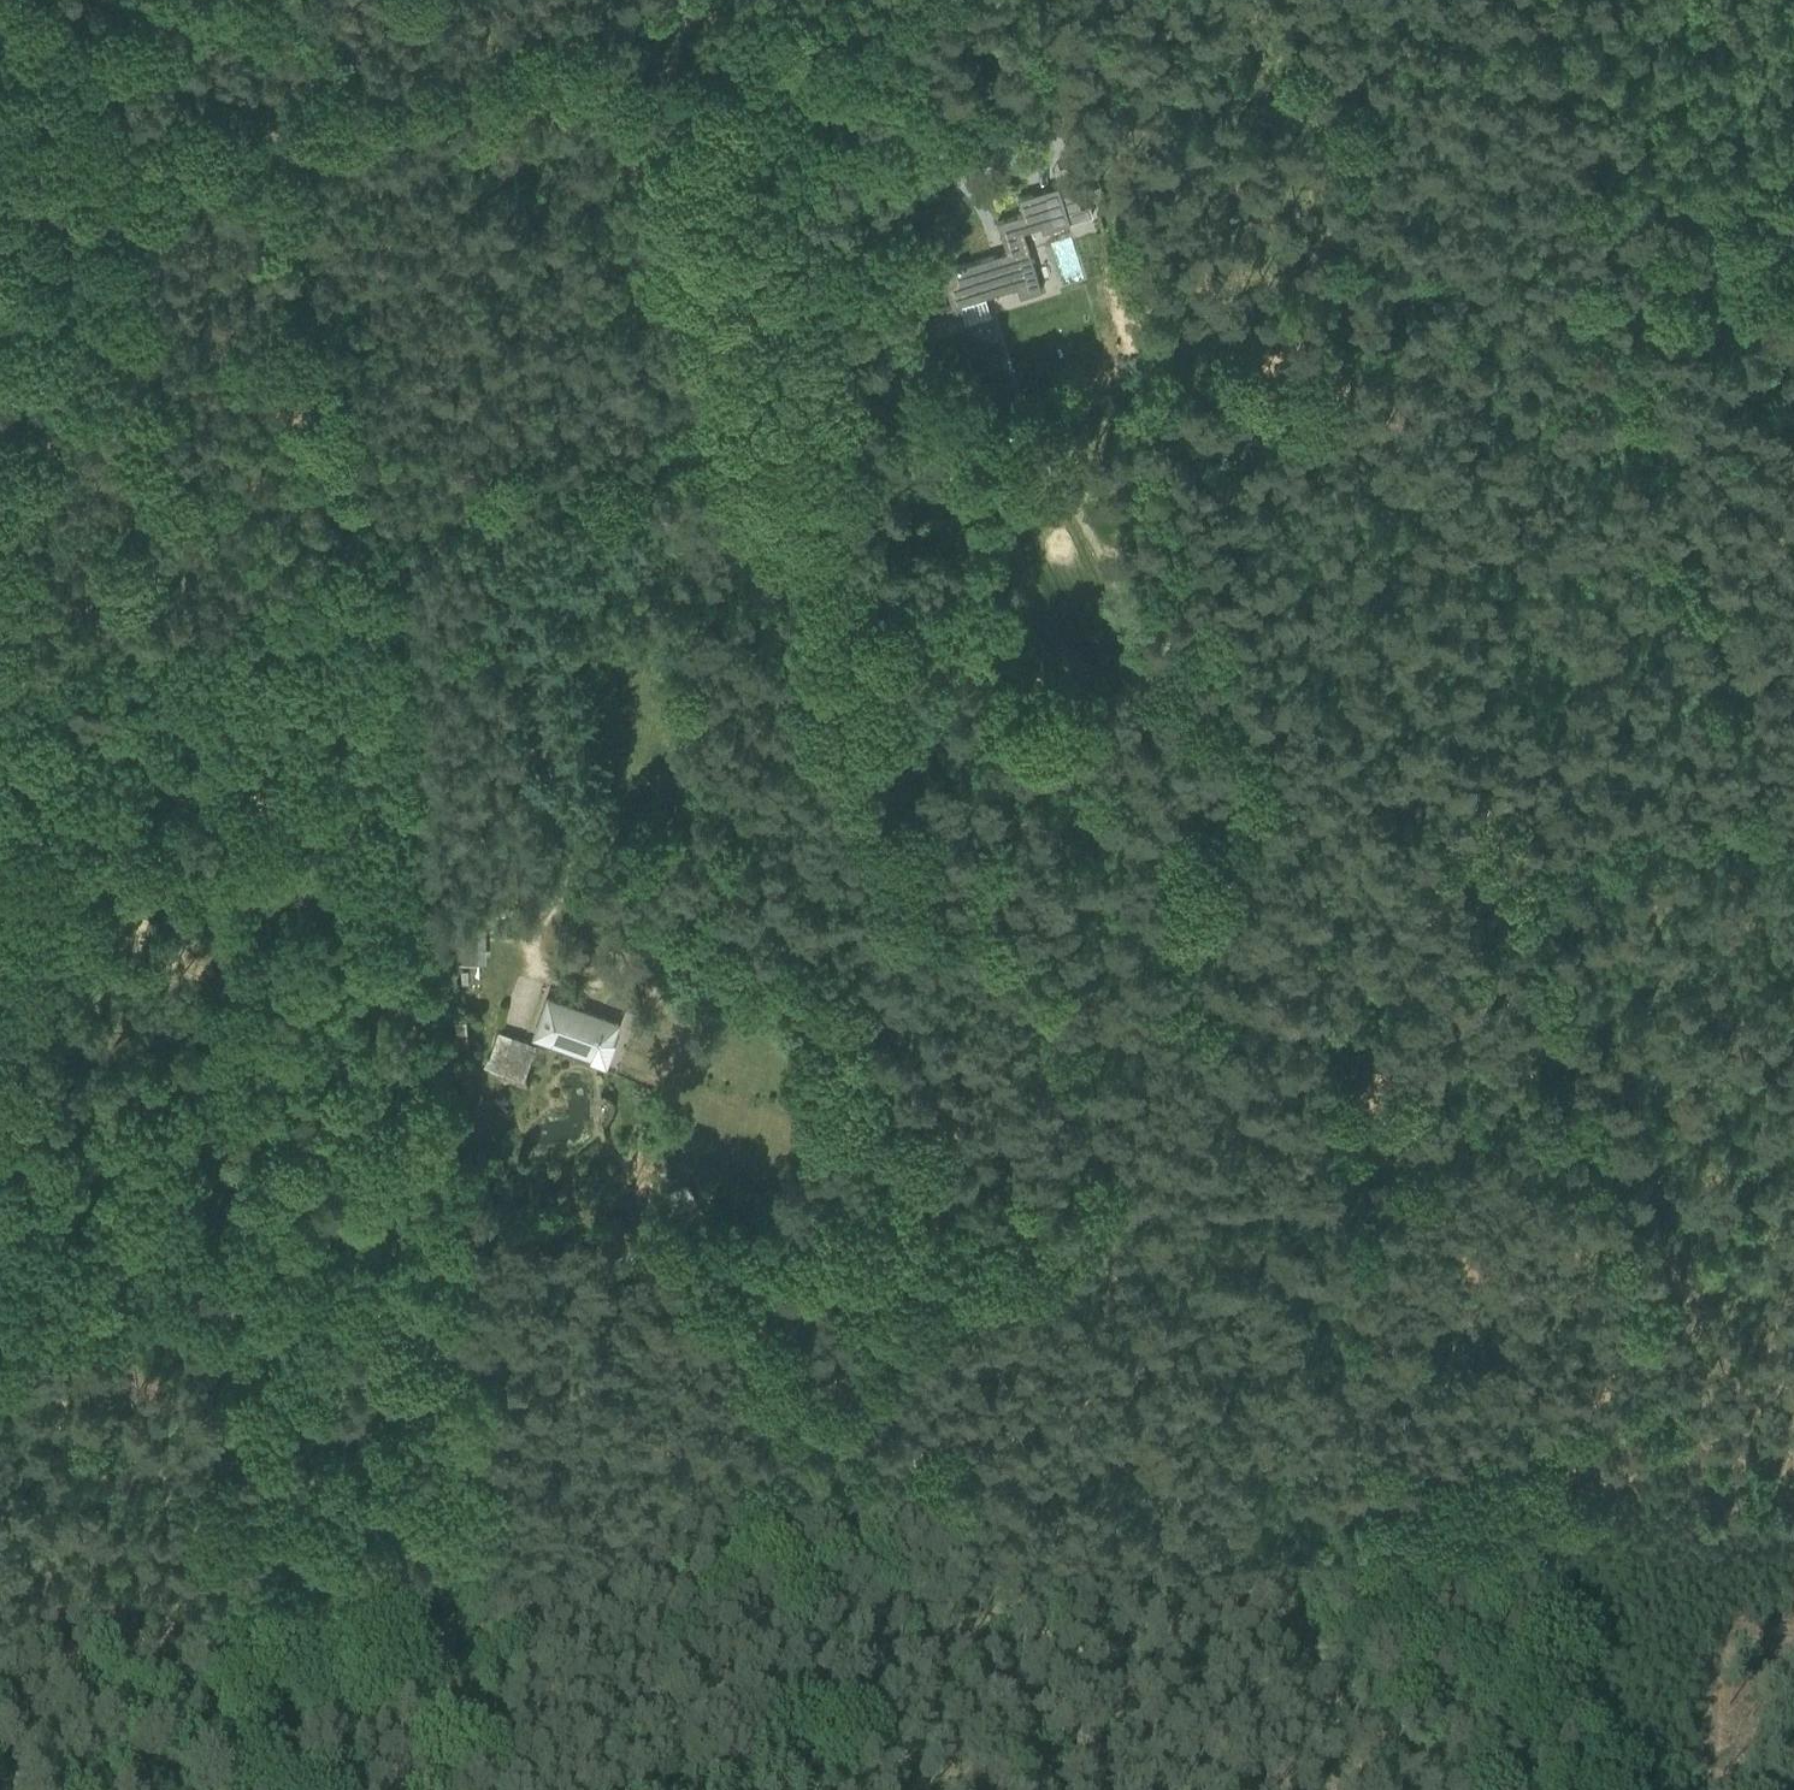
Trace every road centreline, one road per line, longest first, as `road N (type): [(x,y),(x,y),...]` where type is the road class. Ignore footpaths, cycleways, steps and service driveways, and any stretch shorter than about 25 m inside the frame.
road 1 (track): [(0,960),(295,705),(400,560),(473,476),(557,414),(699,344),(747,299),(992,0)]
road 2 (track): [(1793,835),(1625,320),(1546,0)]
road 3 (track): [(1458,1445),(1620,1789)]

